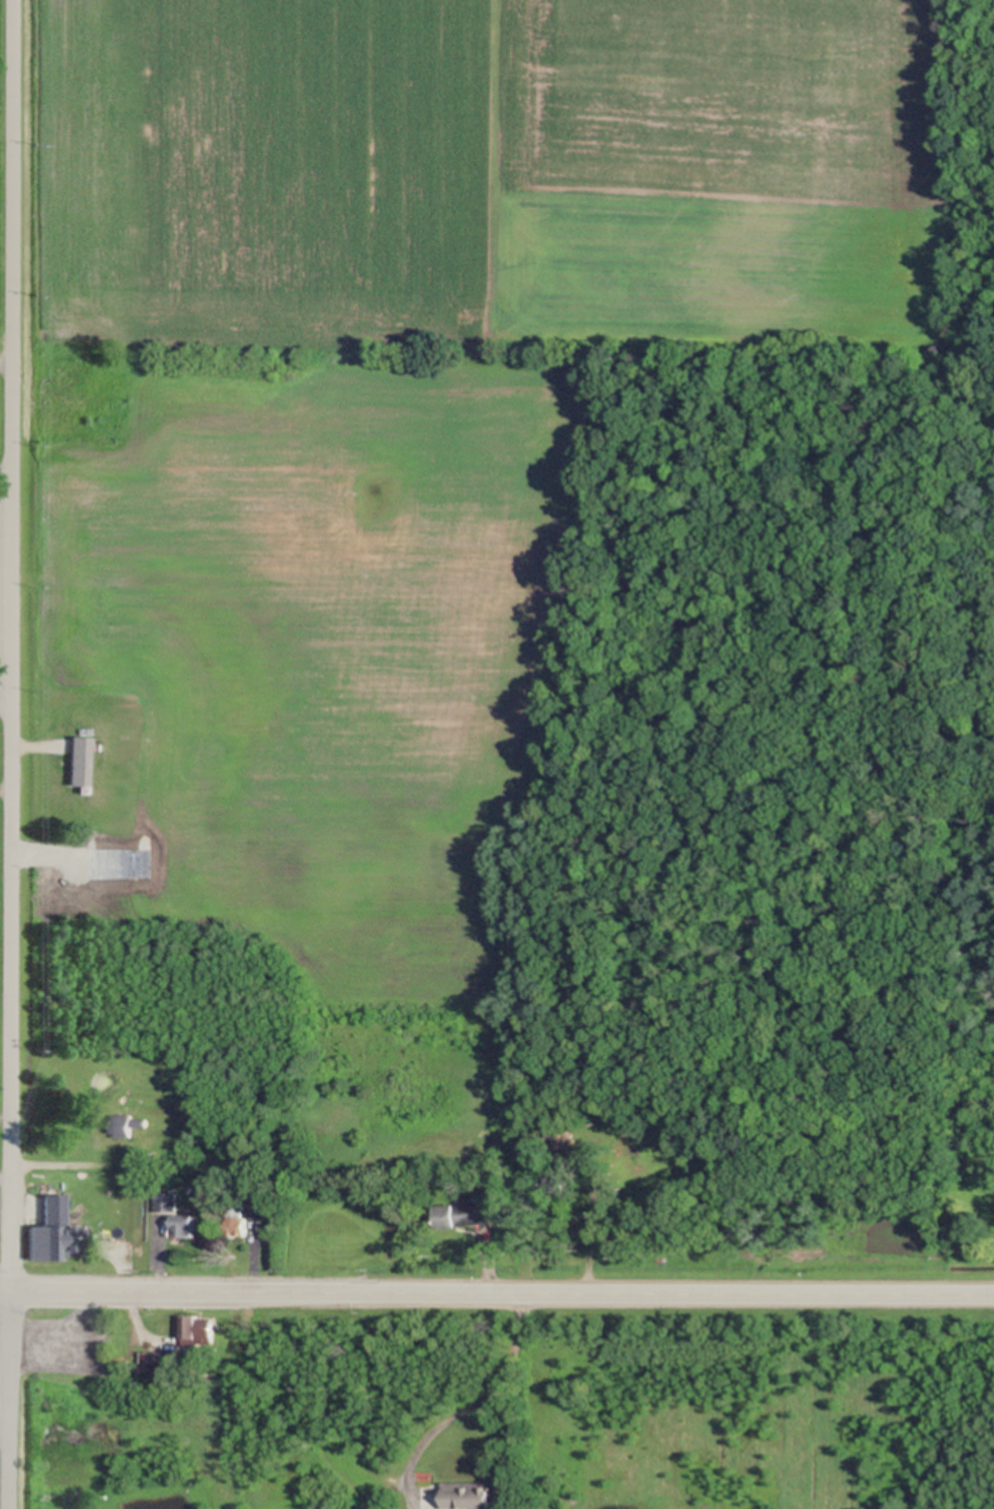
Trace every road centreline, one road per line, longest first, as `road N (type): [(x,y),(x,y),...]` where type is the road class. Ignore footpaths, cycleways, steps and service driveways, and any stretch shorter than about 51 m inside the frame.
road 1 (residential): [(13,1293),(15,0)]
road 2 (secondary): [(993,1295),(0,1293)]
road 3 (residential): [(12,1508),(13,1293)]

